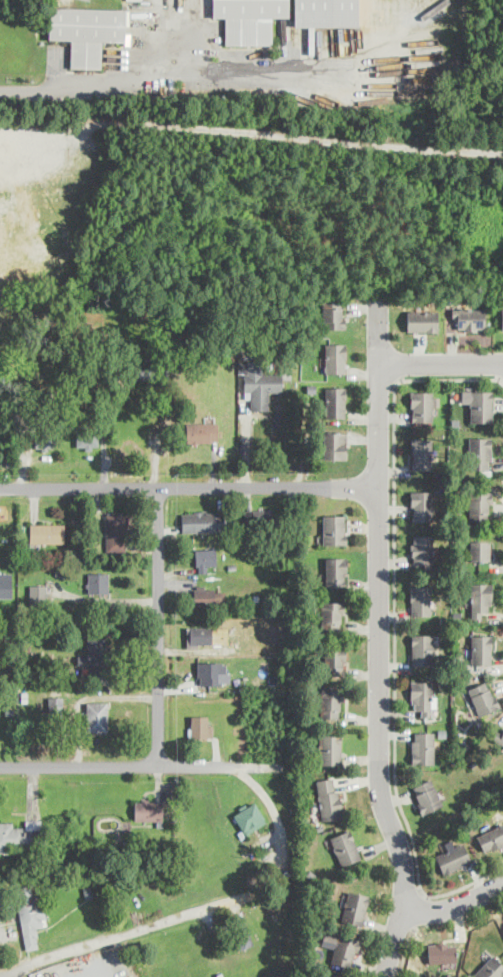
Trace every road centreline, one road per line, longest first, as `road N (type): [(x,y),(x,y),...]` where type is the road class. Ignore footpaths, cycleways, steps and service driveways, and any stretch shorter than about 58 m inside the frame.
road 1 (residential): [(401,848),(381,795),(377,293)]
road 2 (residential): [(378,487),(0,487)]
road 3 (residential): [(158,766),(159,488)]
road 4 (residential): [(0,767),(249,767)]
road 5 (residential): [(401,848),(403,912),(385,976)]
road 6 (residential): [(378,365),(502,362)]

